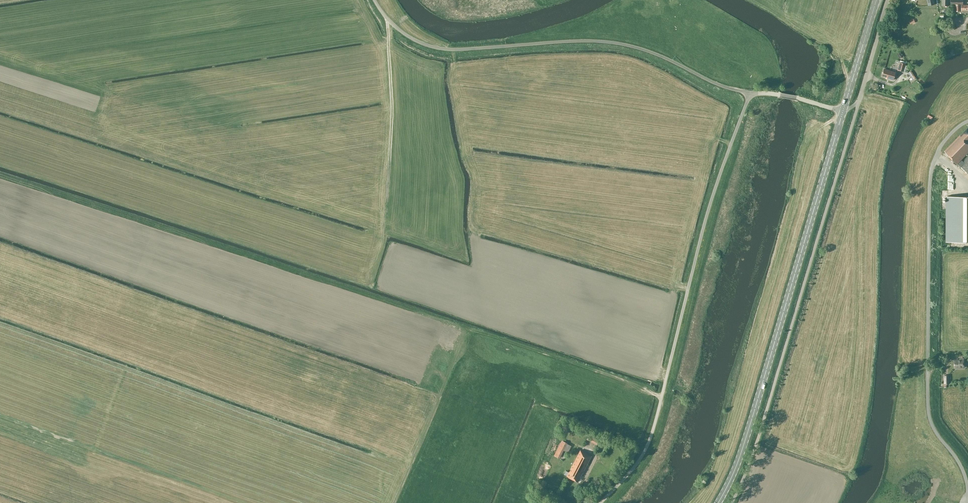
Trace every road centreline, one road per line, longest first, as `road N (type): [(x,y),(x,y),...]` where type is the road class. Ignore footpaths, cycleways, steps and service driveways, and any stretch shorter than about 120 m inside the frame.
road 1 (unclassified): [(599,502),(651,434),(712,198),(750,93)]
road 2 (unclassified): [(731,502),(859,102)]
road 3 (primary): [(718,502),(744,444),(843,112)]
road 4 (unclassified): [(750,93),(613,42),(436,48),(403,33),(375,0)]
road 5 (unclassified): [(967,488),(928,402),(932,171),(941,146),(967,121)]

